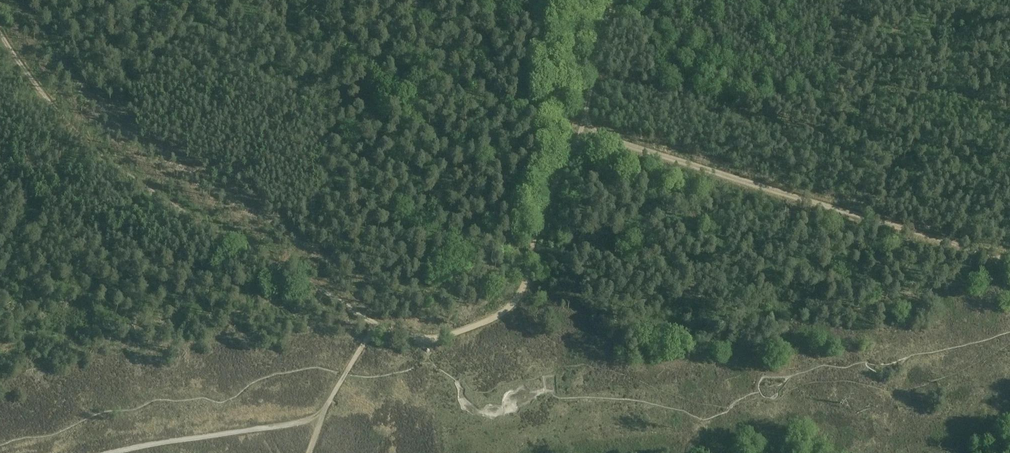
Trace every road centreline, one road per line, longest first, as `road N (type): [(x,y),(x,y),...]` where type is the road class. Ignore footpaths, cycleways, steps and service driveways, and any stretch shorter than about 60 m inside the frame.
road 1 (track): [(1009,260),(586,130)]
road 2 (track): [(586,130),(541,214),(513,303),(430,339),(376,323)]
road 3 (track): [(321,419),(140,442),(111,452)]
road 4 (track): [(586,130),(611,0)]

